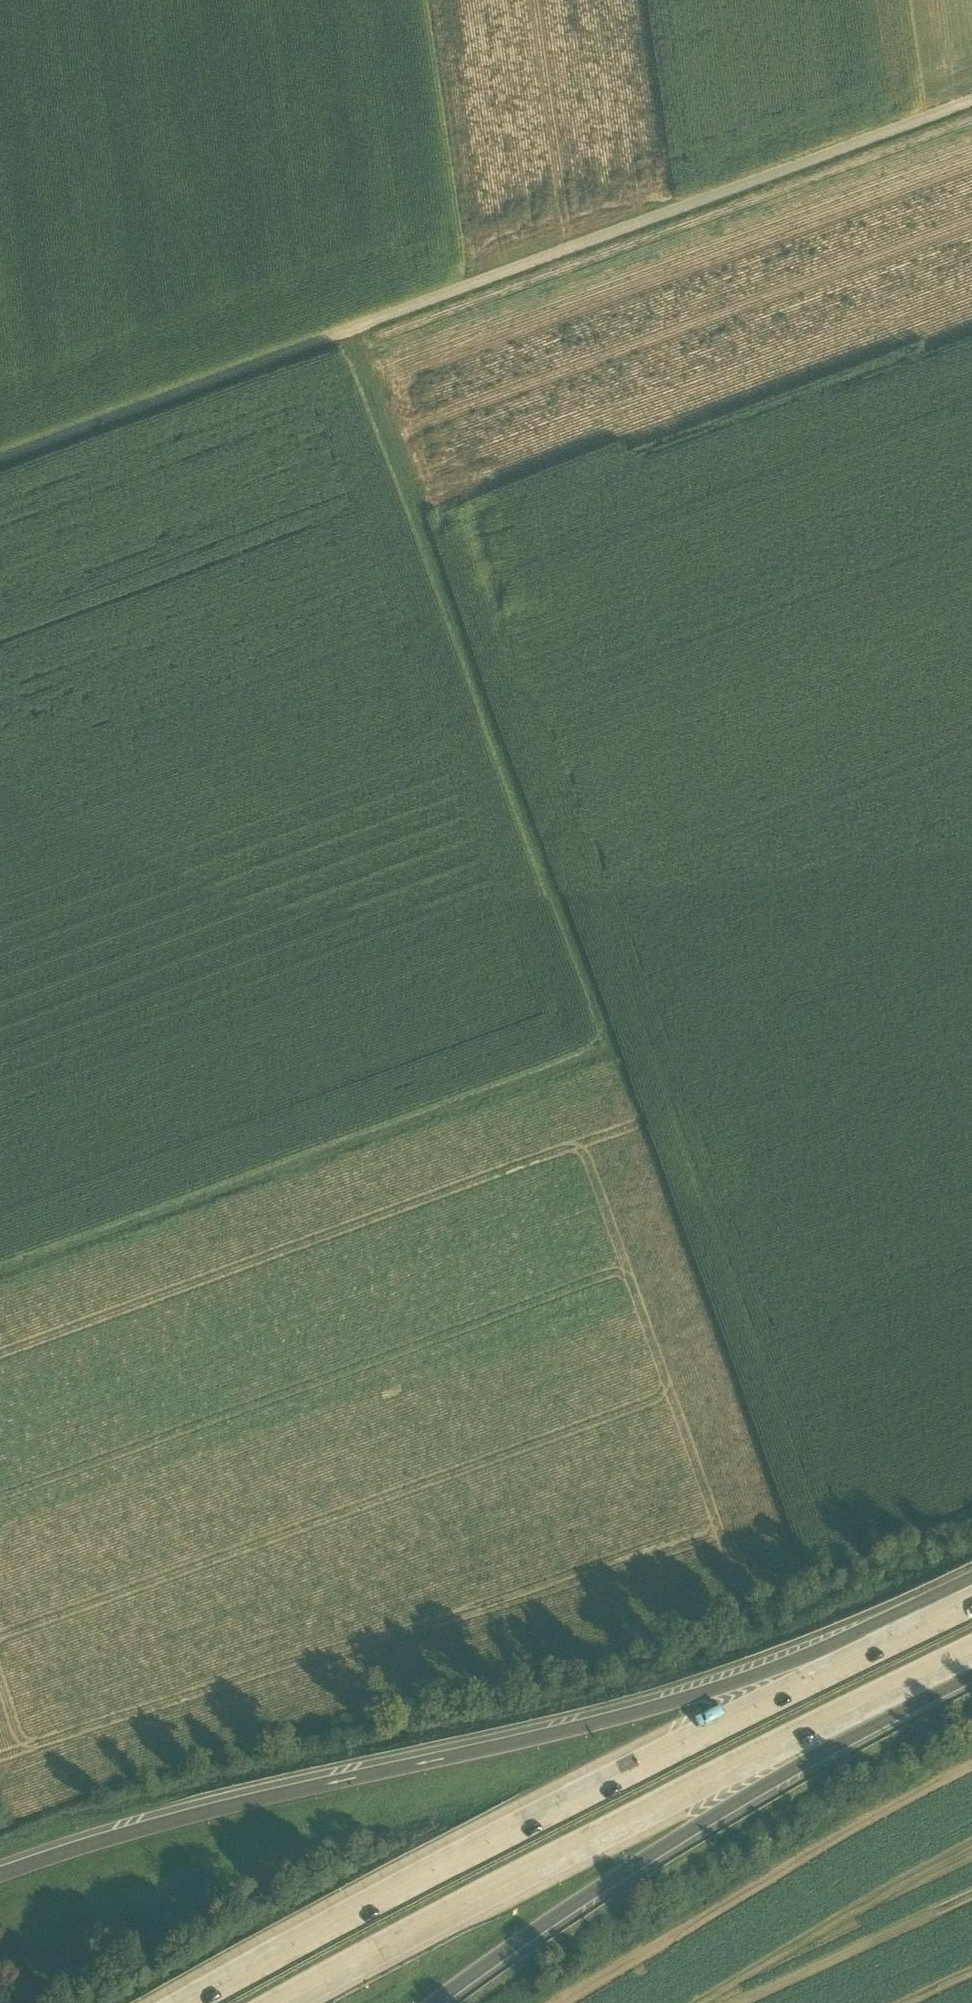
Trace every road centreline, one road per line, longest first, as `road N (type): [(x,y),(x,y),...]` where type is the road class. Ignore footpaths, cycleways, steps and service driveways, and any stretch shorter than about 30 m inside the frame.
road 1 (track): [(347,328),(549,867),(797,1569)]
road 2 (track): [(971,98),(0,456)]
road 3 (motorway): [(971,1584),(792,1668),(637,1720),(126,1836),(0,1875)]
road 4 (motorway): [(971,1613),(653,1764),(210,2002)]
road 5 (motorway): [(298,2002),(971,1659)]
road 6 (motorway): [(444,2002),(707,1824),(971,1684)]

